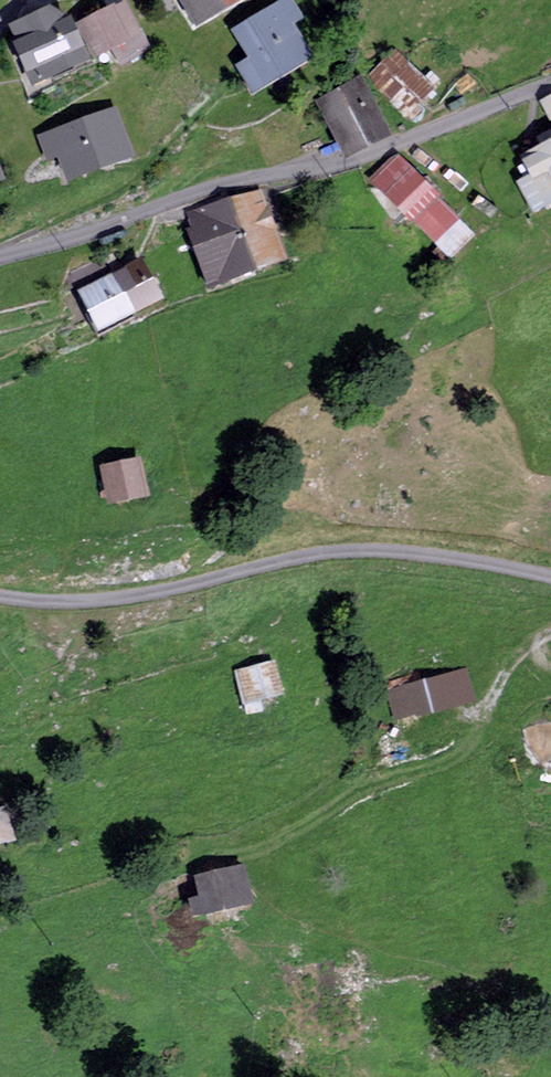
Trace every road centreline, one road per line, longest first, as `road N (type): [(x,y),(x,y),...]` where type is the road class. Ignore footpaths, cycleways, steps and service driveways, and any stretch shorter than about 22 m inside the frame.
road 1 (residential): [(0,254),(111,225),(213,184),(353,160),(550,83)]
road 2 (unclassified): [(0,593),(119,596),(350,548),(477,558),(550,575)]

